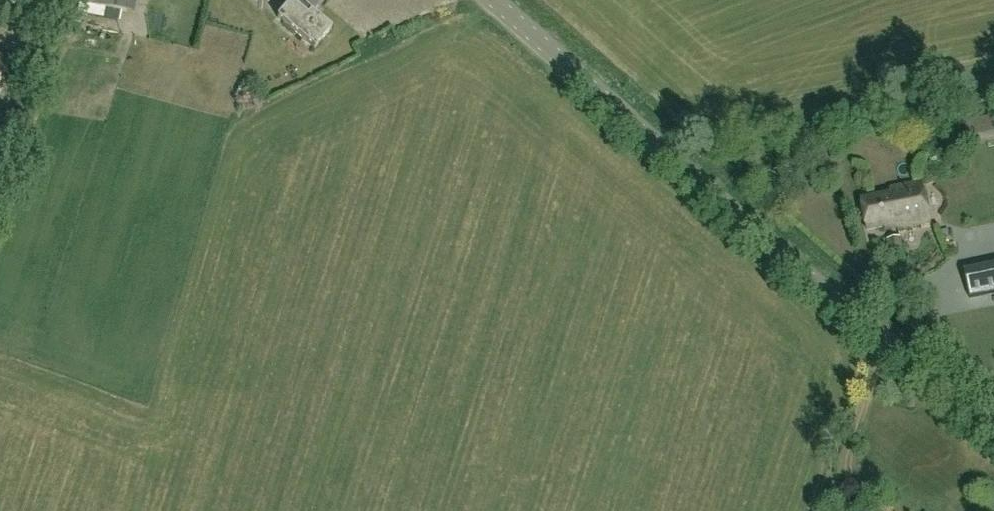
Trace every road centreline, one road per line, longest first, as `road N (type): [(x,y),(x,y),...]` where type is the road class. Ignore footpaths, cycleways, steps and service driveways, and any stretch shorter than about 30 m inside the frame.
road 1 (tertiary): [(993,422),(495,0)]

